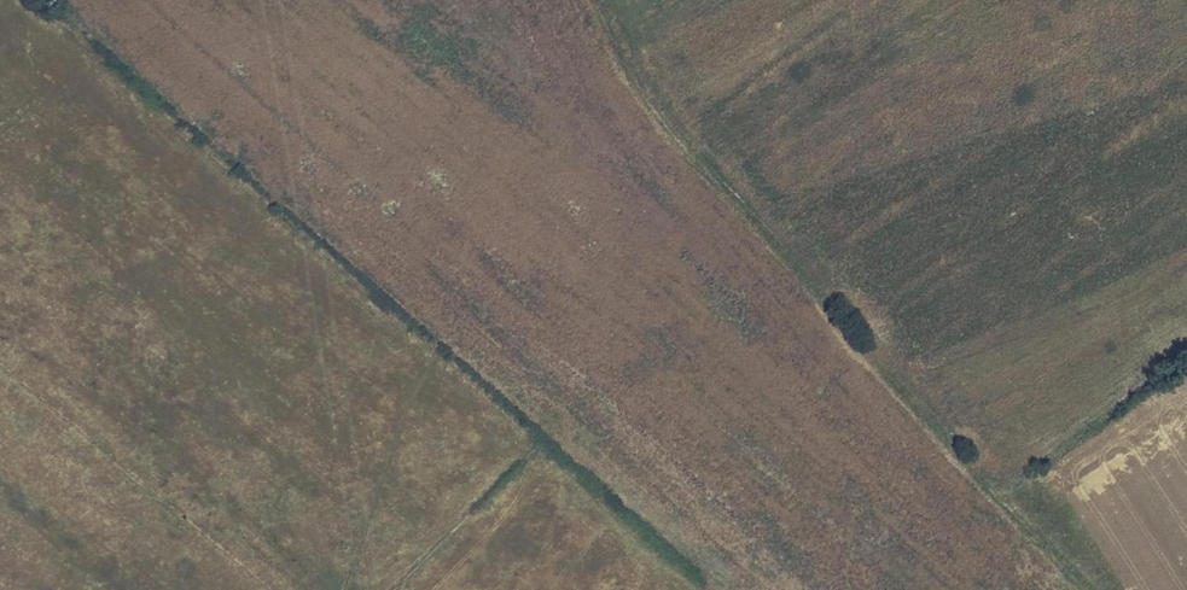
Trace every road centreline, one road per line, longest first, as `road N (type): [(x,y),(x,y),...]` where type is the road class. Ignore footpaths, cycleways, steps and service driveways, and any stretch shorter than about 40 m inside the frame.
road 1 (track): [(1088,589),(961,460),(634,89),(590,0)]

